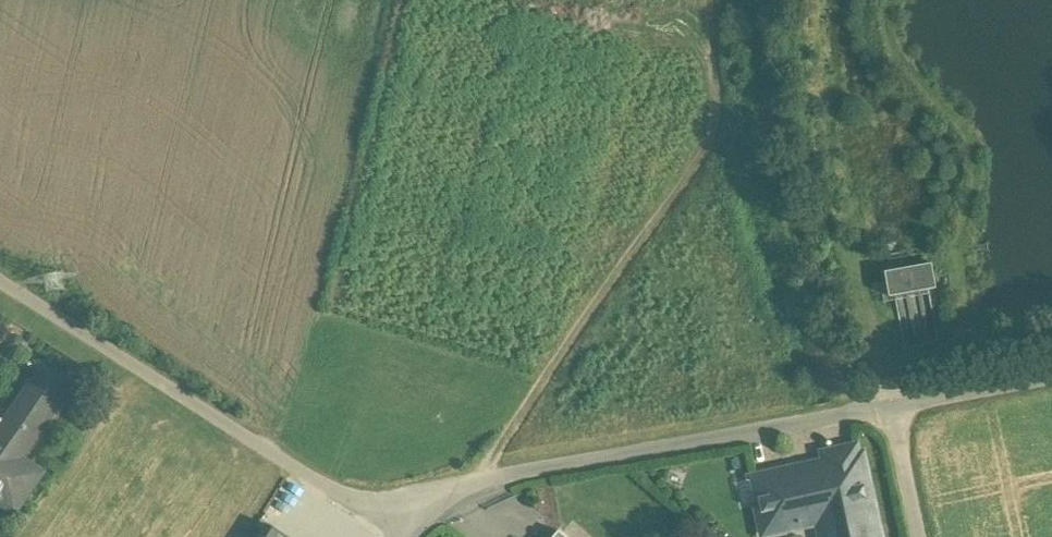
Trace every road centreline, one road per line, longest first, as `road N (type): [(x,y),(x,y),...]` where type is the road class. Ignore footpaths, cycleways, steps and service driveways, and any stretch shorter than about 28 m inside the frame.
road 1 (track): [(711,0),(717,98),(711,137),(477,488)]
road 2 (unclassified): [(415,536),(477,488),(533,470),(892,406)]
road 3 (residential): [(409,536),(0,280)]
road 4 (unclassified): [(892,406),(1051,378)]
road 5 (unclassified): [(920,536),(892,406)]

